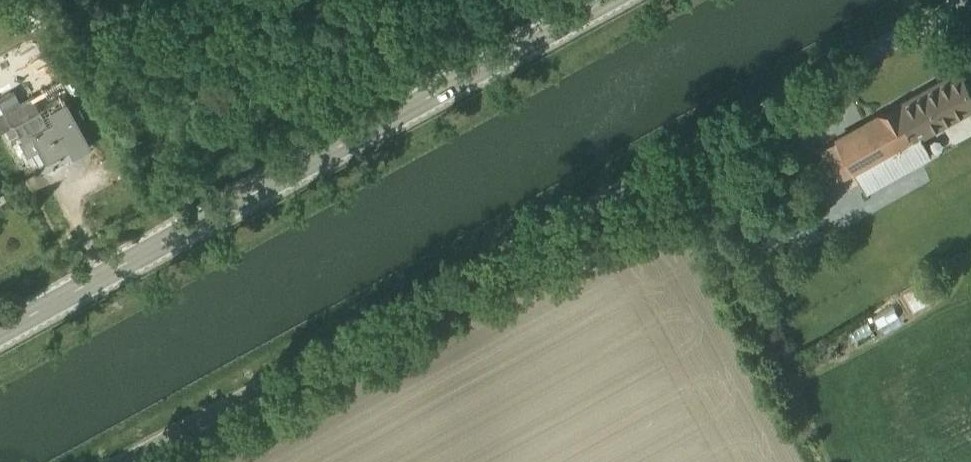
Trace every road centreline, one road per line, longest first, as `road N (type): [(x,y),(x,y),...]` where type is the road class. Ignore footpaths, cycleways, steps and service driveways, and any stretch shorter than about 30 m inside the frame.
road 1 (unclassified): [(119,461),(962,0)]
road 2 (secondary): [(0,330),(601,0)]

